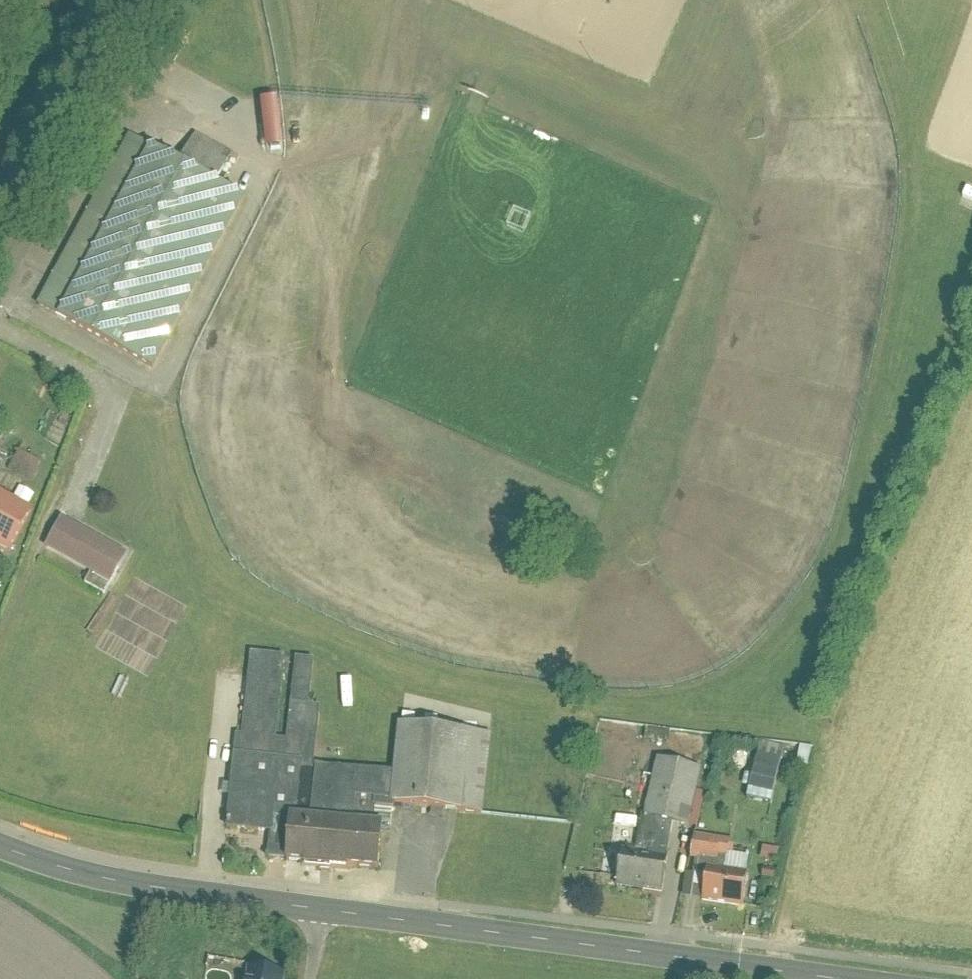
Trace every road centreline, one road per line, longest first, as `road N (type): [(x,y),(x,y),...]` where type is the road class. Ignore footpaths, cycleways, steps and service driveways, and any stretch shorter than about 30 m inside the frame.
road 1 (tertiary): [(304,901),(674,951)]
road 2 (unclassified): [(0,302),(150,0)]
road 3 (tertiary): [(0,840),(88,871),(304,901)]
road 4 (tertiary): [(674,951),(886,978)]

